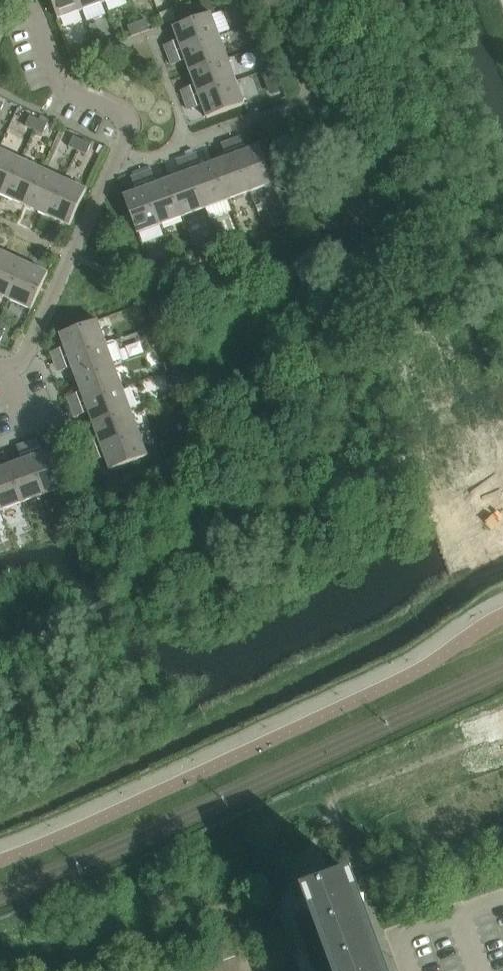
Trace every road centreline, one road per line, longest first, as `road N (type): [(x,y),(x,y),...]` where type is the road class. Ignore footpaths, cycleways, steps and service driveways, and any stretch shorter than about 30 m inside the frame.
road 1 (residential): [(0,367),(16,367),(28,354),(129,129),(124,116),(59,82),(29,0)]

